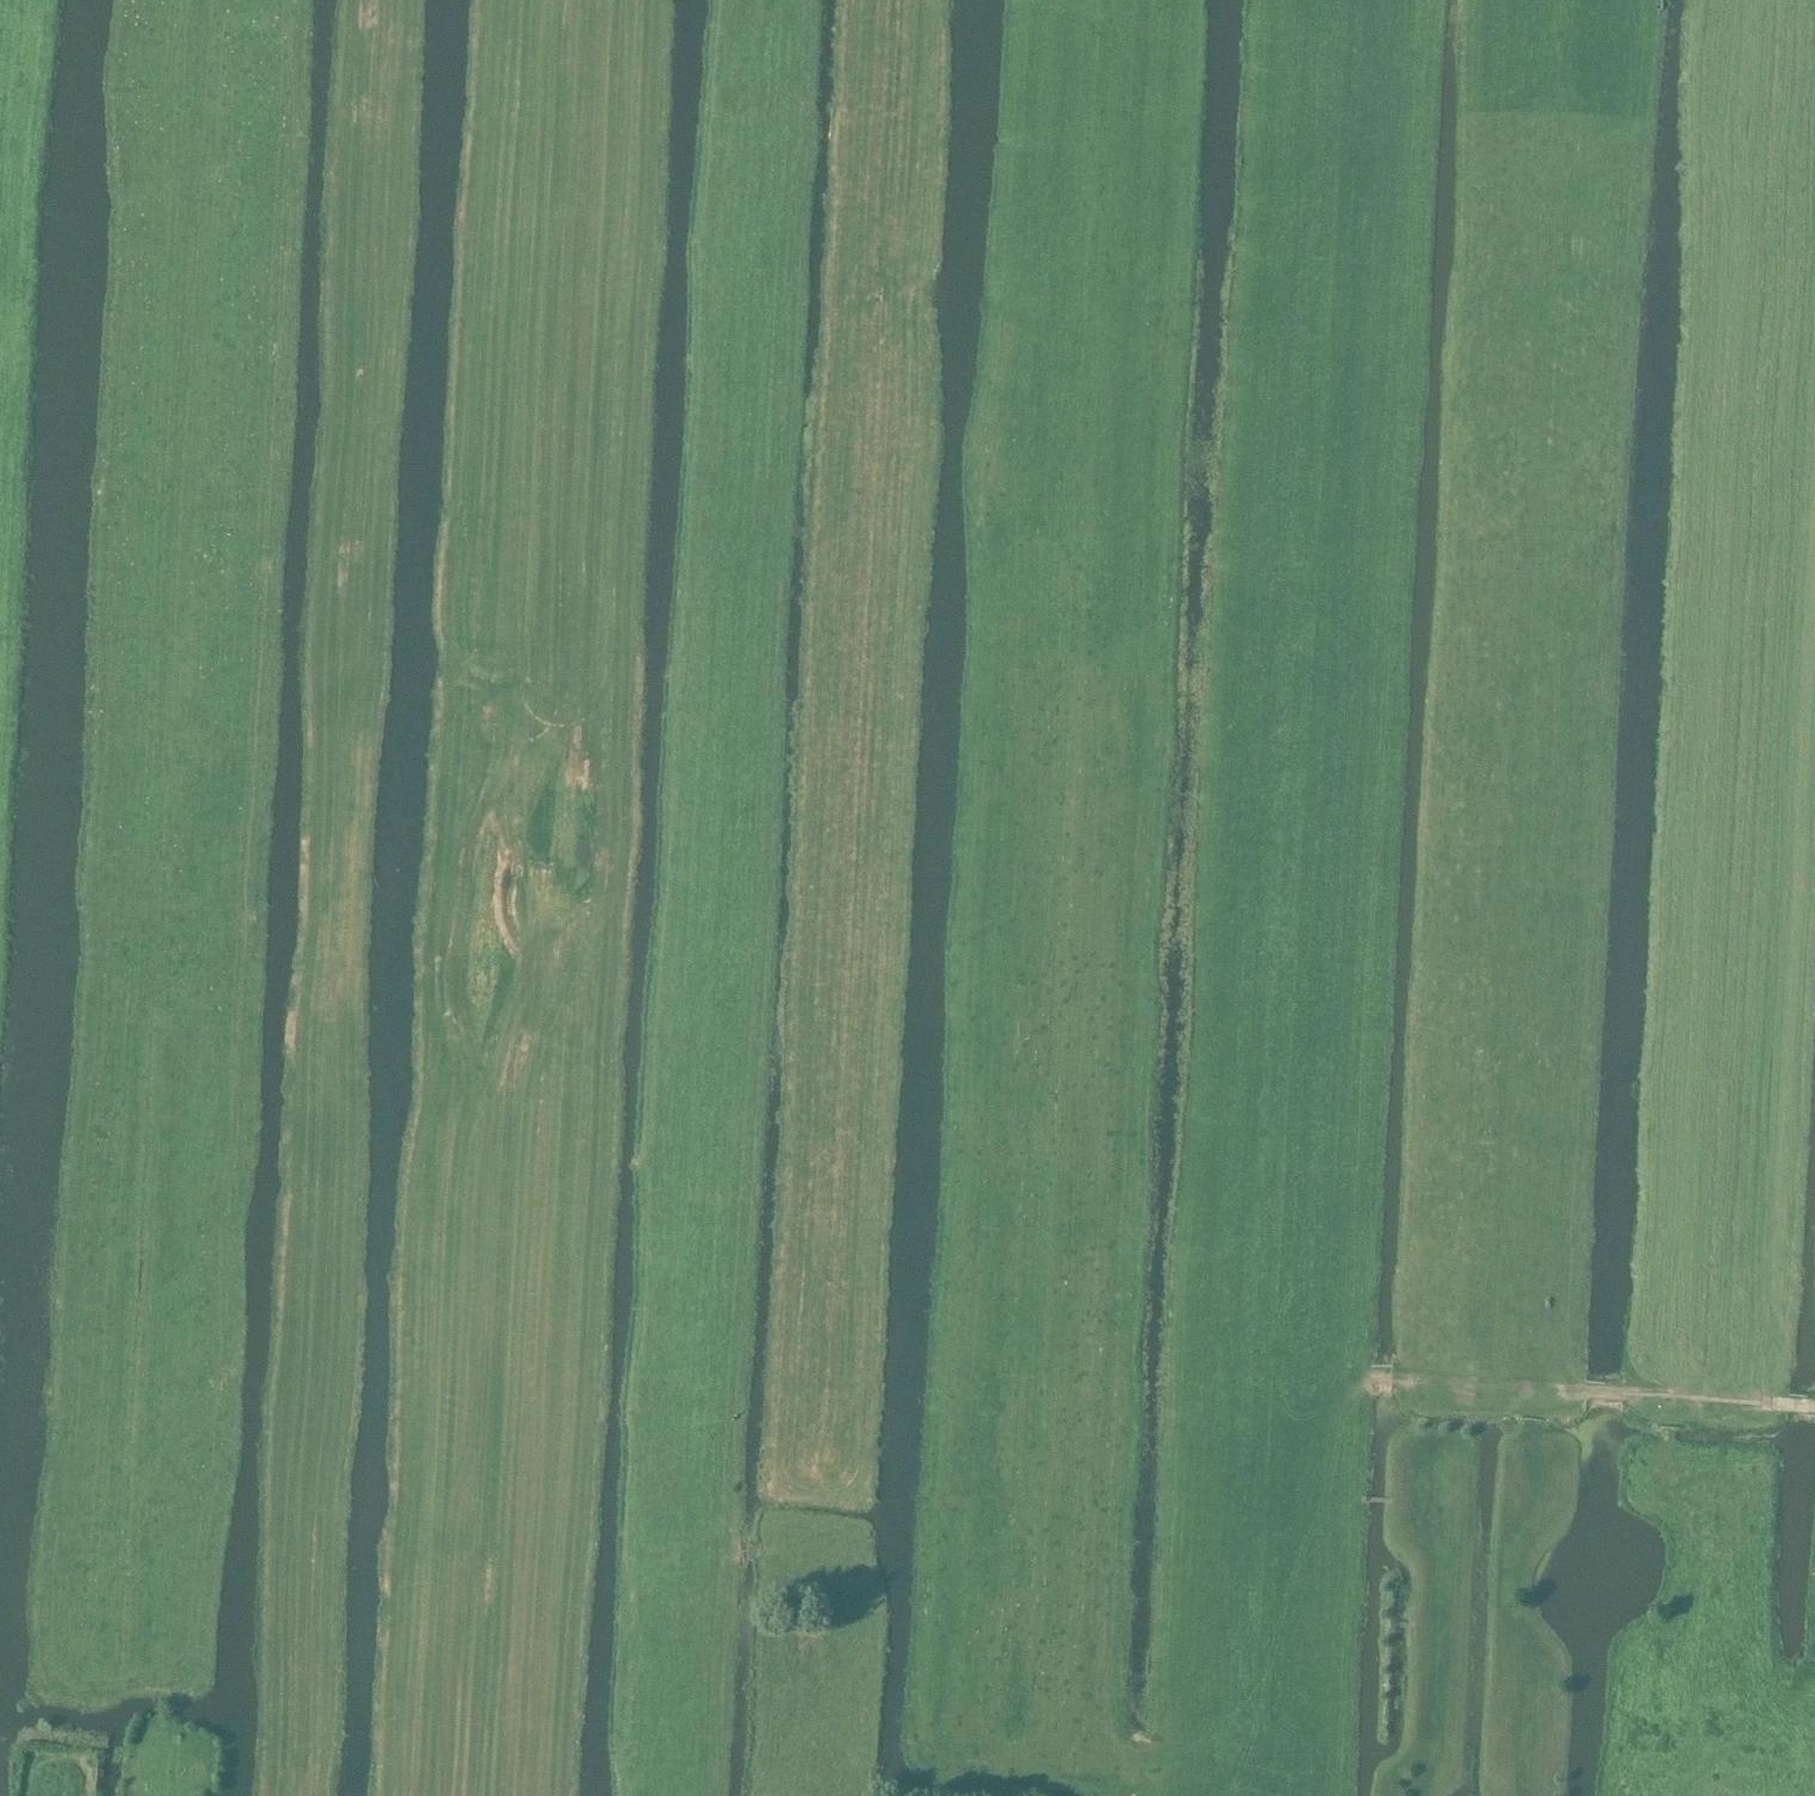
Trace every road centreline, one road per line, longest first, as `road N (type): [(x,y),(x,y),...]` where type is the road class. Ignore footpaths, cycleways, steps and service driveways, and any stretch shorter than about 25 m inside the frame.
road 1 (track): [(1814,1414),(1327,1384)]

